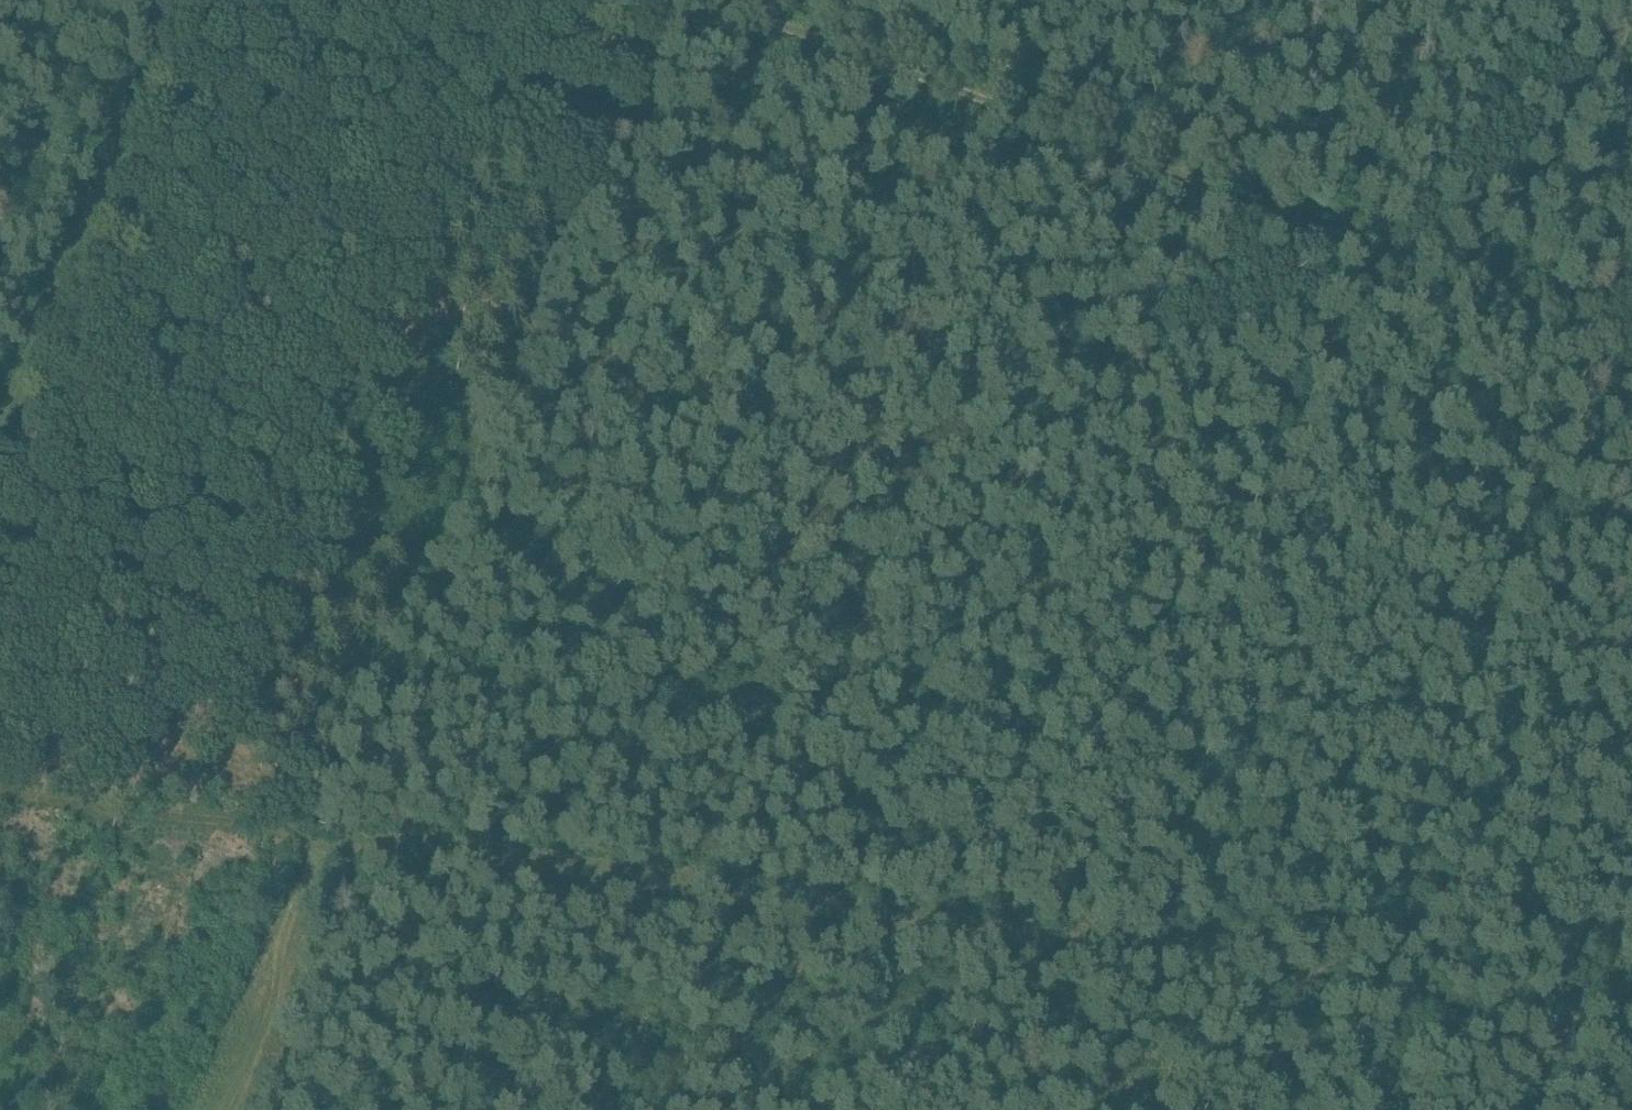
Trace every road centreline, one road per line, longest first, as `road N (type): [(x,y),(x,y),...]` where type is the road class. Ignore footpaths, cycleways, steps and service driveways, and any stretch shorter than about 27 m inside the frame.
road 1 (track): [(1631,346),(702,0)]
road 2 (track): [(1551,1109),(1631,909)]
road 3 (track): [(107,167),(176,0)]

